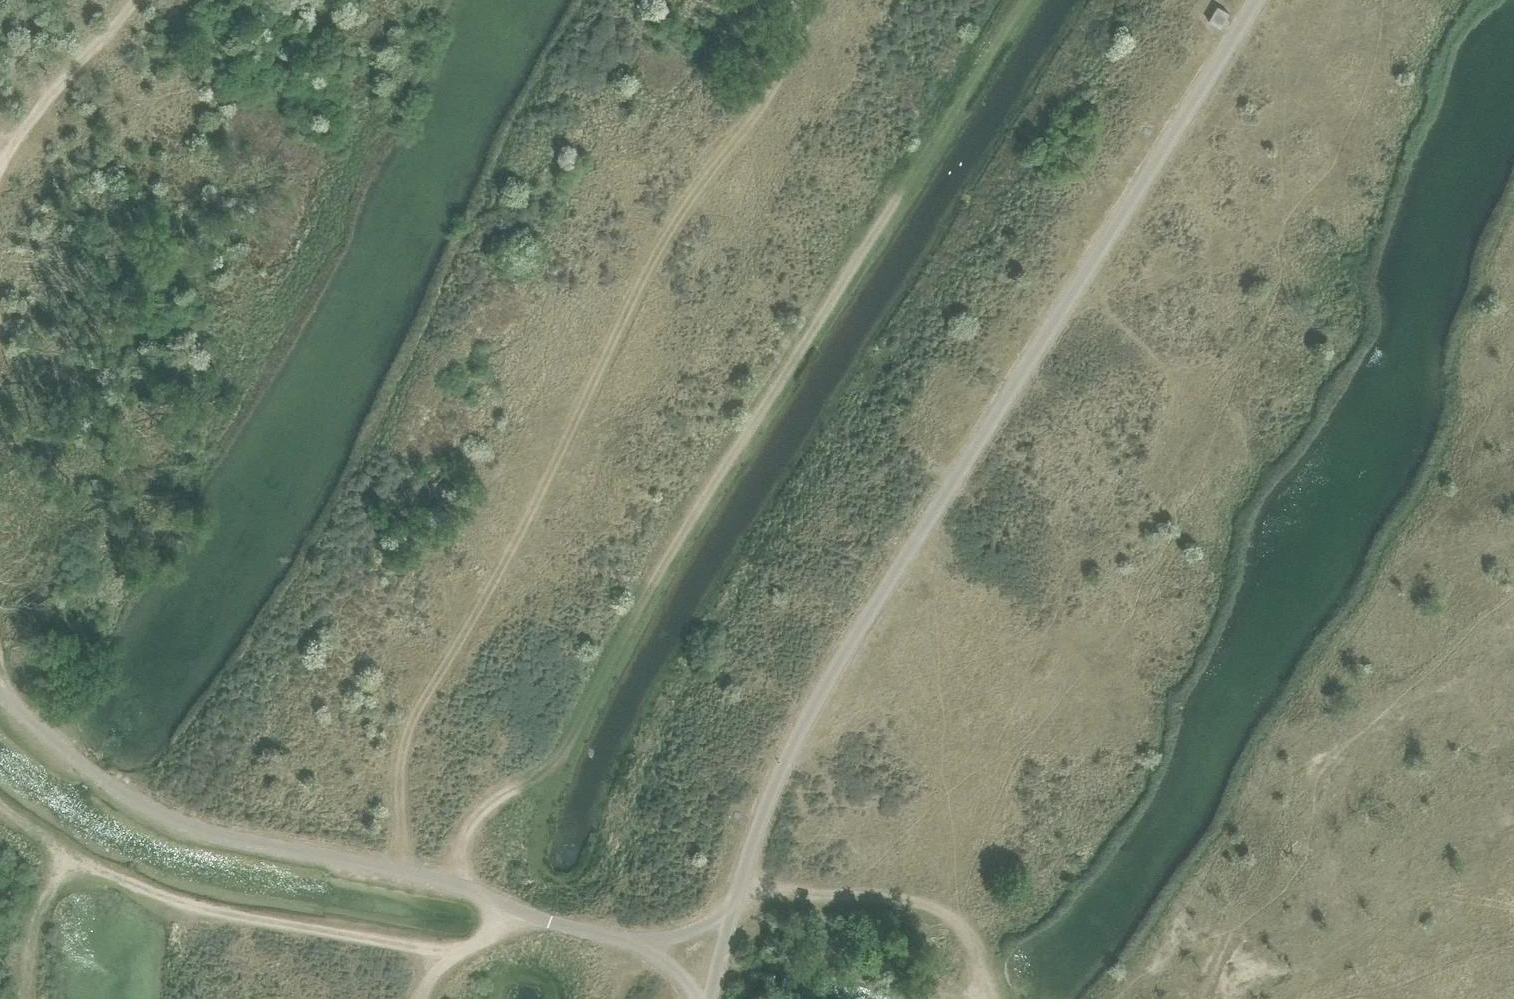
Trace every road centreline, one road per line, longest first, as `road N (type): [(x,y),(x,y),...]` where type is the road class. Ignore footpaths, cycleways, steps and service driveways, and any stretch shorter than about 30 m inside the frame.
road 1 (track): [(698,998),(767,774),(806,686),(1242,0)]
road 2 (track): [(0,690),(122,795),(198,834),(397,867)]

